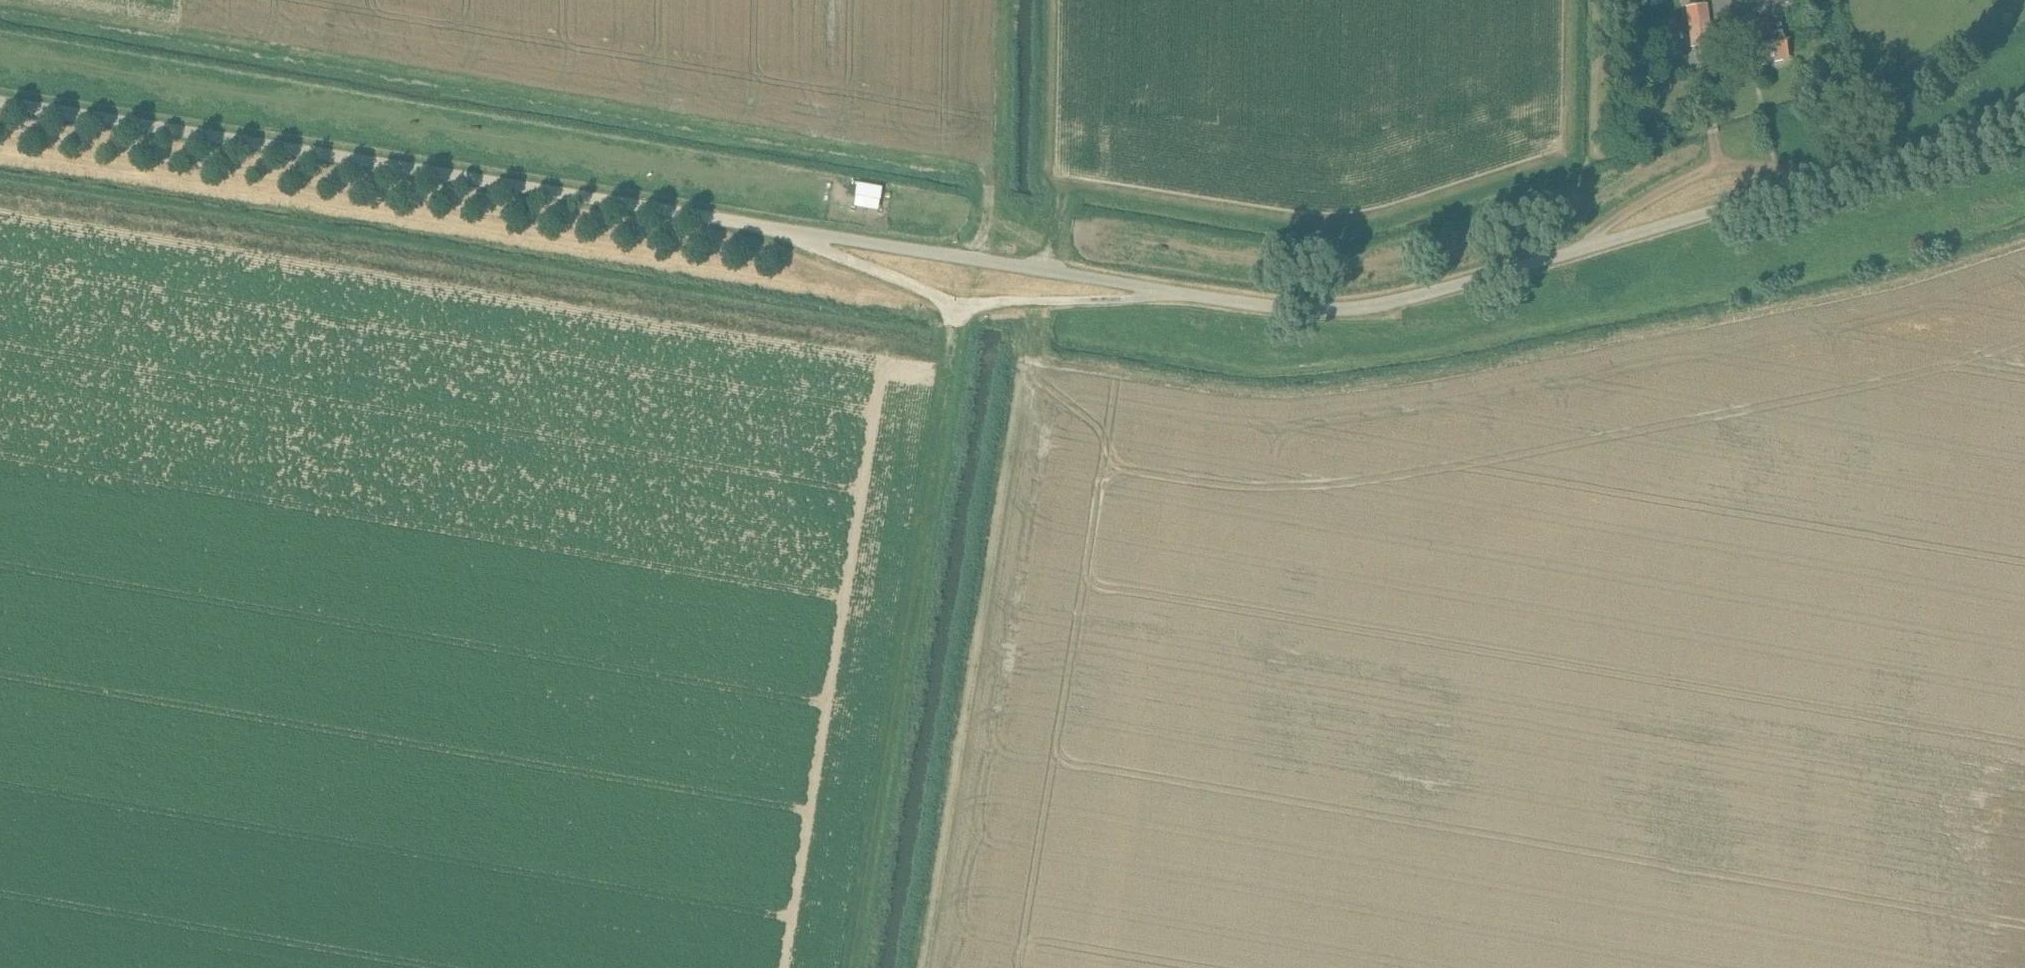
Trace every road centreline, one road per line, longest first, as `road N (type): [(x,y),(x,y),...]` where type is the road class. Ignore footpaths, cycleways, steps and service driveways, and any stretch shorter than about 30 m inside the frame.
road 1 (unclassified): [(1176,292),(1319,312),(1371,308),(2024,115)]
road 2 (unclassified): [(0,102),(778,229)]
road 3 (track): [(849,967),(963,305)]
road 4 (unclassified): [(1176,292),(778,229)]
road 5 (track): [(1583,248),(1673,184),(1719,164),(1819,178)]
road 6 (track): [(963,305),(1176,292)]
road 7 (track): [(963,305),(778,229)]

